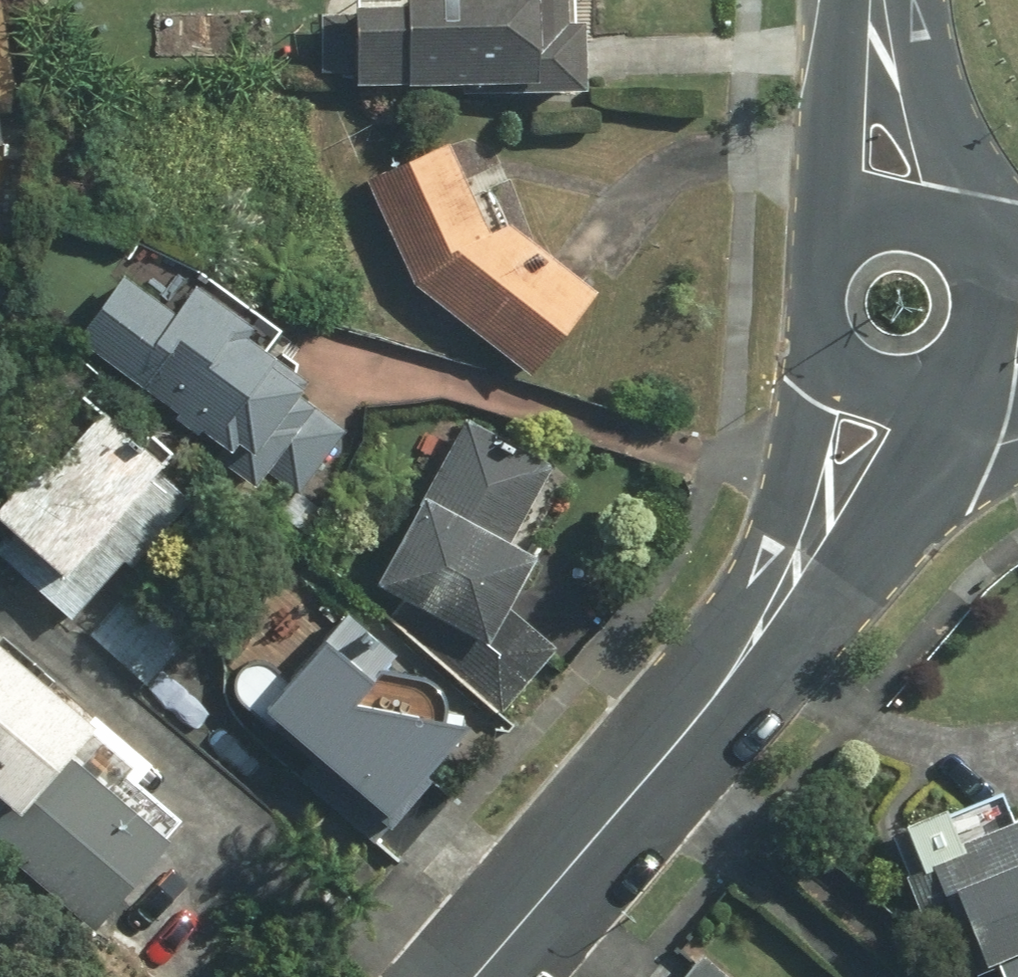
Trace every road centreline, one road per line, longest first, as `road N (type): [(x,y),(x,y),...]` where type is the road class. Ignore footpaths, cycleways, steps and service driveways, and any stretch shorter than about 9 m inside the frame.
road 1 (residential): [(476,976),(727,688),(803,578)]
road 2 (tertiary): [(830,251),(841,159),(879,0)]
road 3 (tertiary): [(881,0),(947,229)]
road 4 (residential): [(935,385),(912,434),(803,578)]
road 5 (residential): [(803,578),(818,513),(830,356)]
road 6 (tertiary): [(830,251),(856,228),(889,216),(947,229)]
road 7 (tertiary): [(985,276),(988,326),(973,357),(947,380)]

